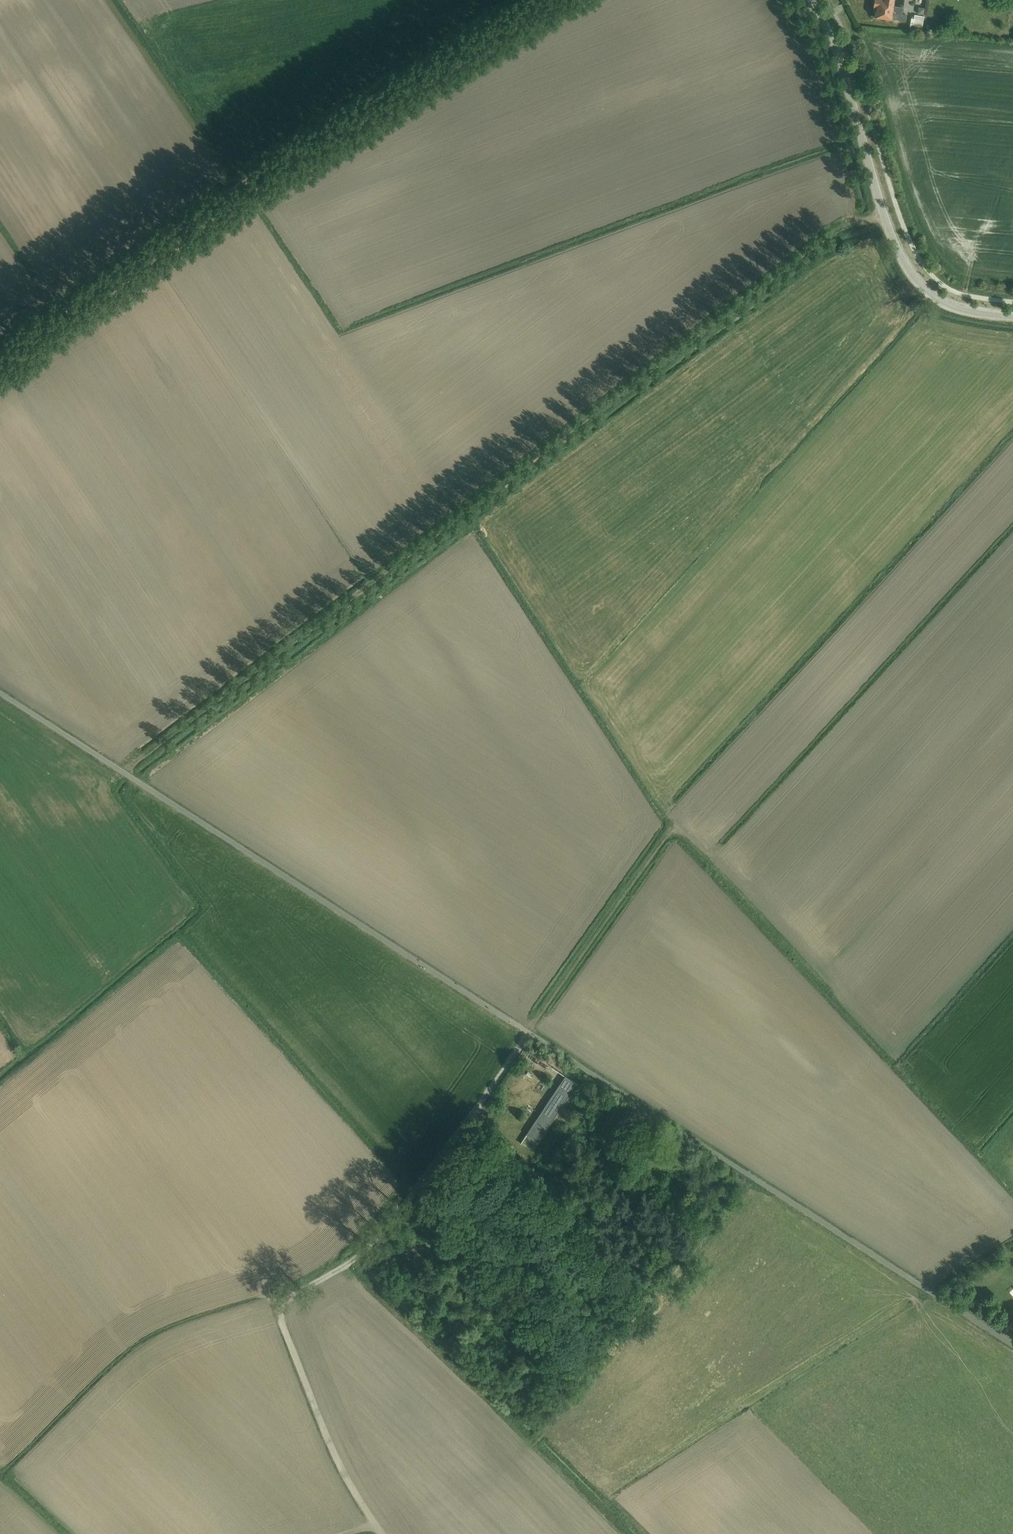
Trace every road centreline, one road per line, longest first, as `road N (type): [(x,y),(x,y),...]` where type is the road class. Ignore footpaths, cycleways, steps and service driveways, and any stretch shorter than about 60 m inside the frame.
road 1 (track): [(0,359),(70,305),(544,0)]
road 2 (track): [(527,1031),(435,1172),(346,1264),(285,1299),(279,1314),(338,1465),(381,1533)]
road 3 (residential): [(1012,317),(945,304),(908,268),(830,35),(809,0)]

